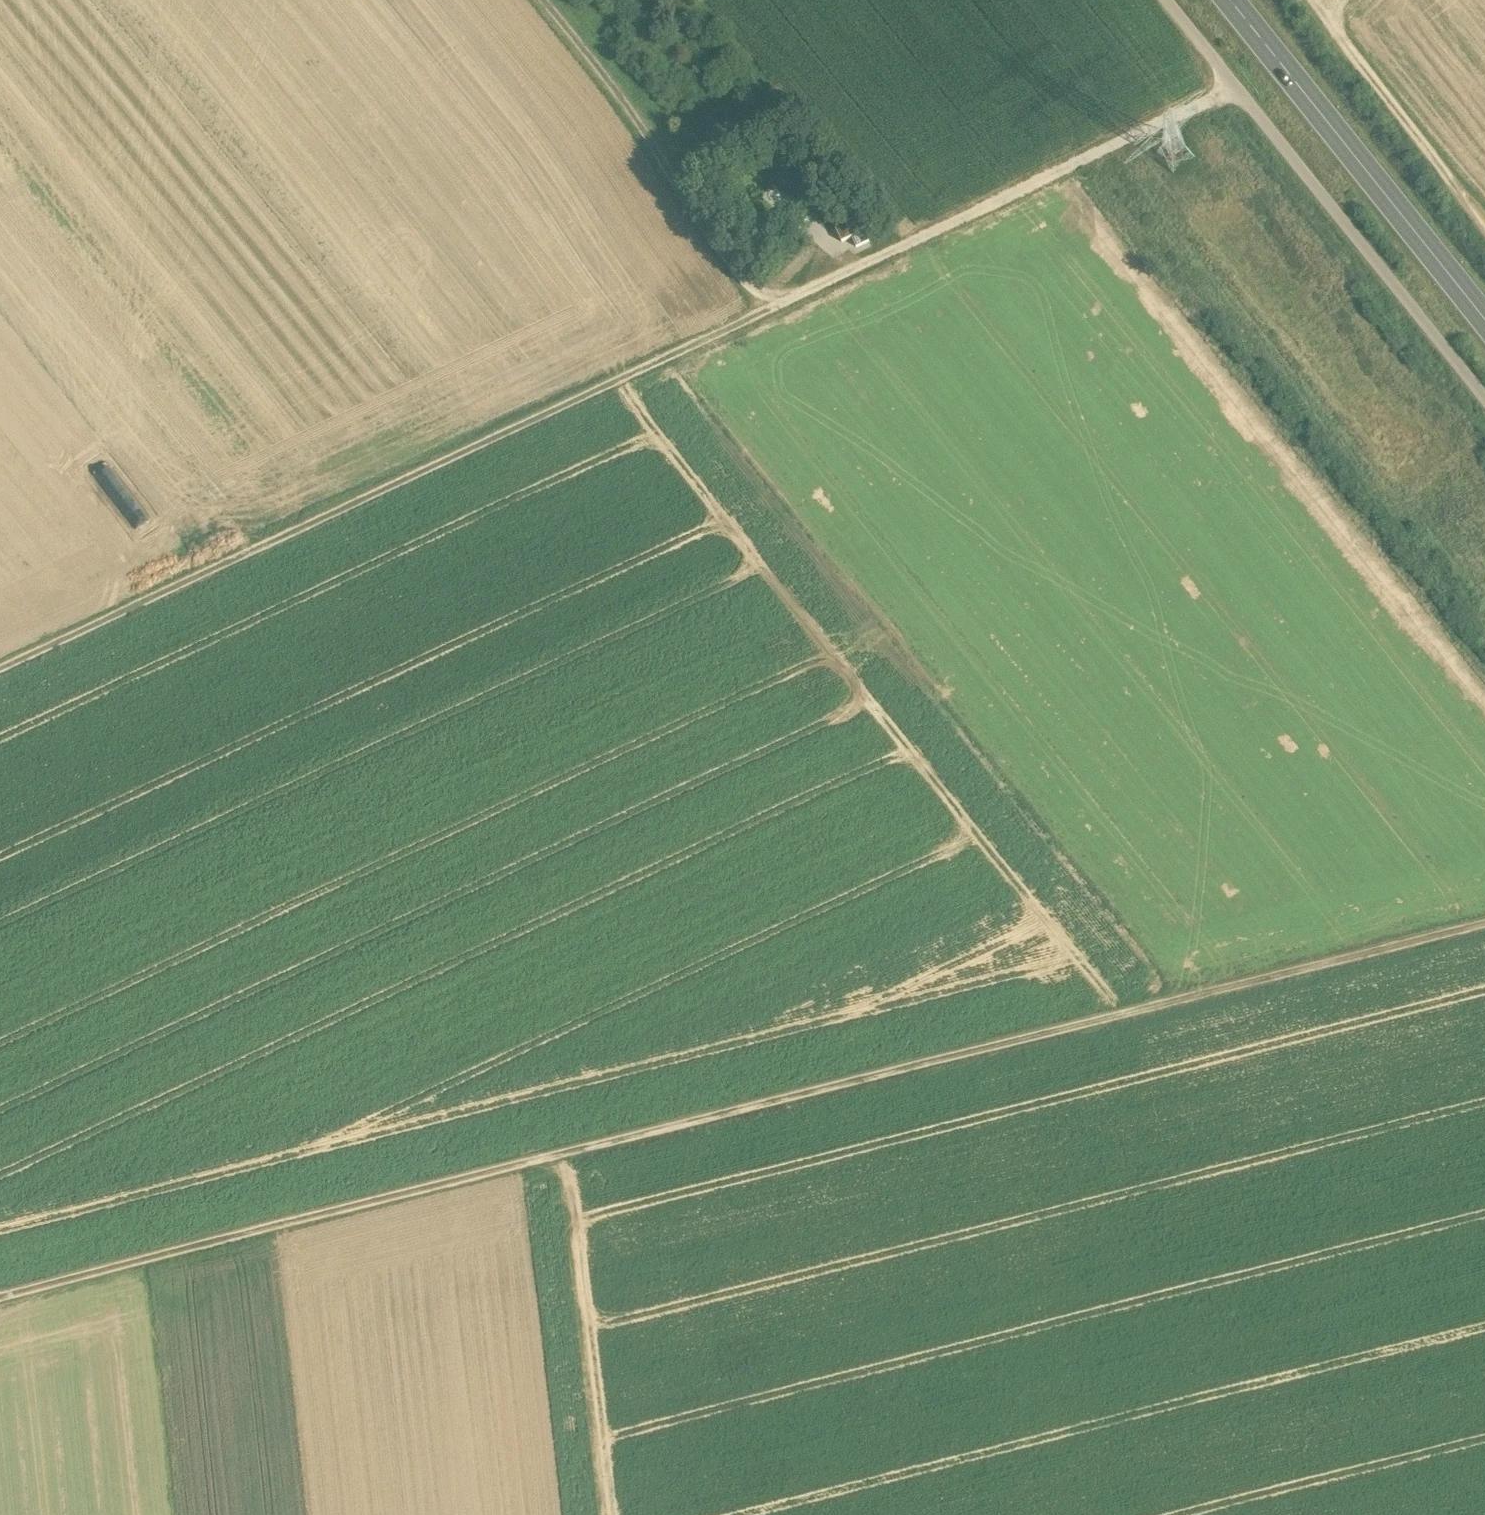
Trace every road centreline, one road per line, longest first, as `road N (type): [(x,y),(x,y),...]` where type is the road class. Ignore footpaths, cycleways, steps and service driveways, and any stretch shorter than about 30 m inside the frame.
road 1 (track): [(1484,924),(0,1299)]
road 2 (track): [(0,673),(1240,93)]
road 3 (secondary): [(1484,321),(1230,0)]
road 4 (track): [(1484,402),(1240,93)]
road 5 (track): [(770,311),(541,0)]
road 6 (track): [(1484,214),(1310,0)]

